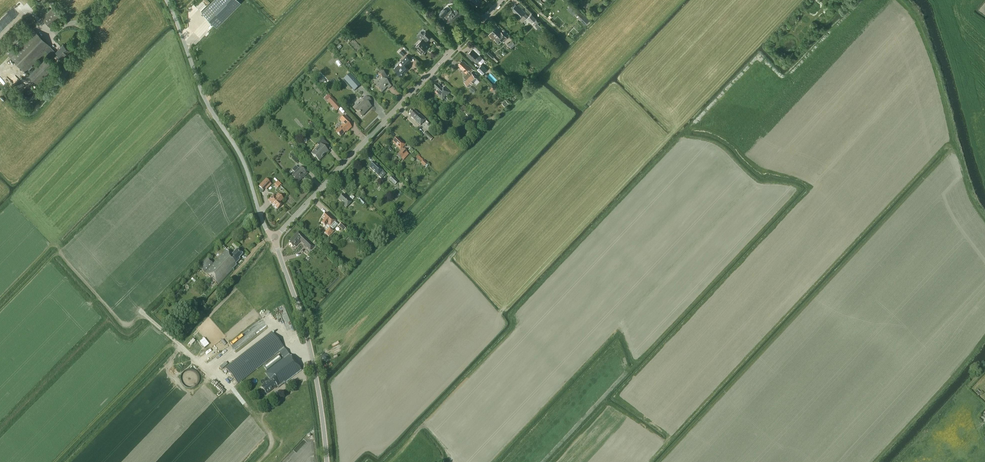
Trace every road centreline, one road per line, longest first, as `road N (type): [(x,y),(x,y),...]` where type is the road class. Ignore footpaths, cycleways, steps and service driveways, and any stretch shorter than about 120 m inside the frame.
road 1 (tertiary): [(273,239),(502,0)]
road 2 (unclassified): [(273,239),(167,0)]
road 3 (tertiary): [(327,461),(312,356),(273,239)]

